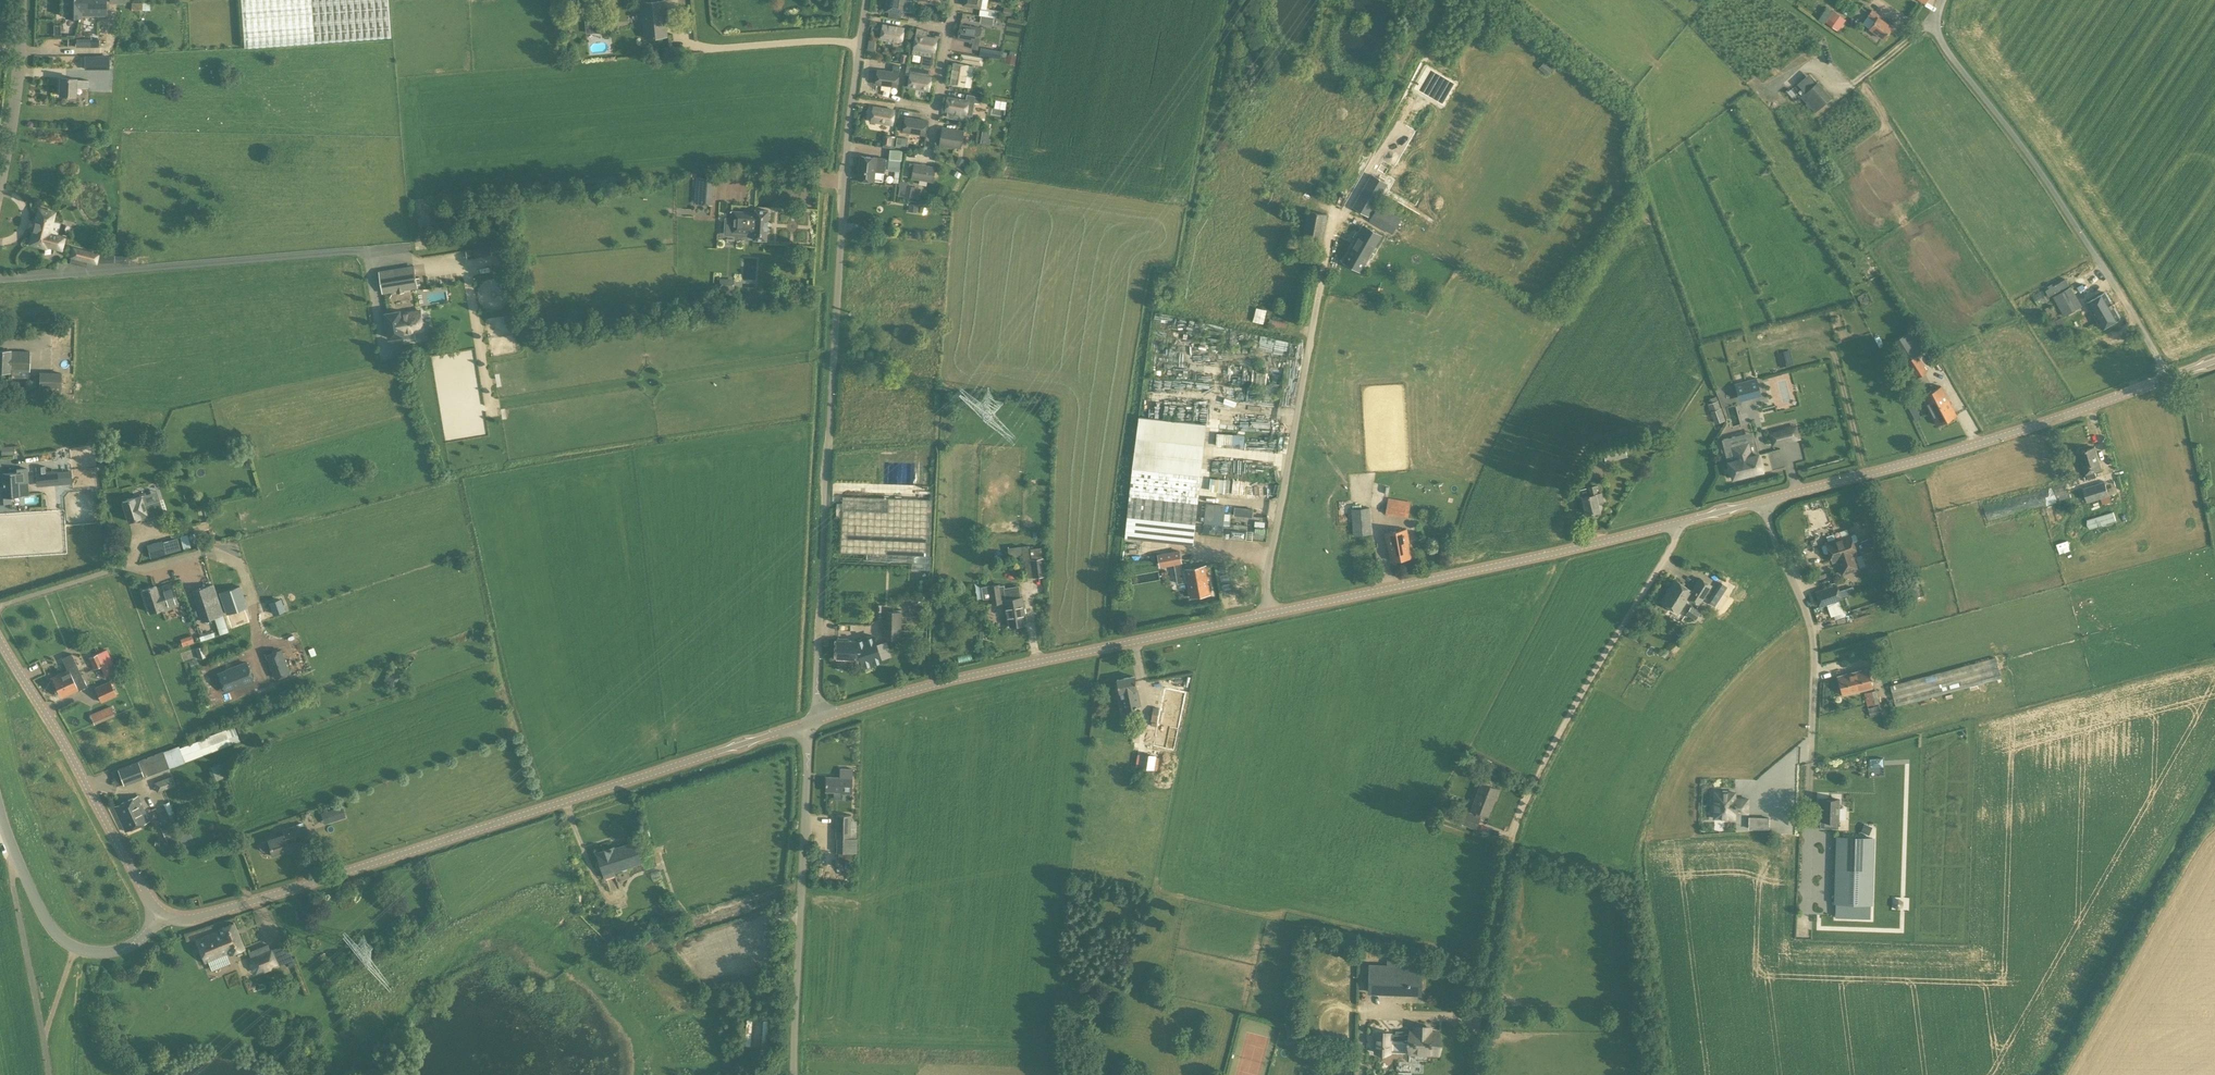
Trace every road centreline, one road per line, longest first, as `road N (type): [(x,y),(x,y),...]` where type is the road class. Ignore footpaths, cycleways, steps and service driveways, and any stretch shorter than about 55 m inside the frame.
road 1 (unclassified): [(823,717),(817,697),(828,288),(837,160),(864,0)]
road 2 (tertiary): [(159,915),(205,916),(803,724)]
road 3 (unclassified): [(1477,1074),(1501,847),(1523,793),(1679,526)]
road 4 (tertiary): [(823,717),(942,682),(1264,615)]
road 5 (unclassified): [(2170,378),(2063,205),(1942,46),(1934,17),(1940,0)]
road 6 (tertiary): [(1763,504),(2170,378)]
road 7 (tertiary): [(1264,615),(1679,526)]
road 8 (unclassified): [(1264,615),(1334,218)]
road 9 (residential): [(1811,855),(1812,624),(1763,504)]
road 10 (unclassified): [(803,724),(795,1074)]
road 11 (residential): [(0,607),(112,570),(218,555),(244,568),(265,649)]
road 12 (tertiary): [(159,915),(0,641)]
road 13 (tertiary): [(159,915),(150,933),(124,951),(108,956),(65,945),(51,933),(0,815)]
road 14 (track): [(1334,218),(1439,0)]
road 15 (tertiary): [(0,188),(23,51),(23,0)]
road 16 (unclassified): [(933,142),(957,0)]

